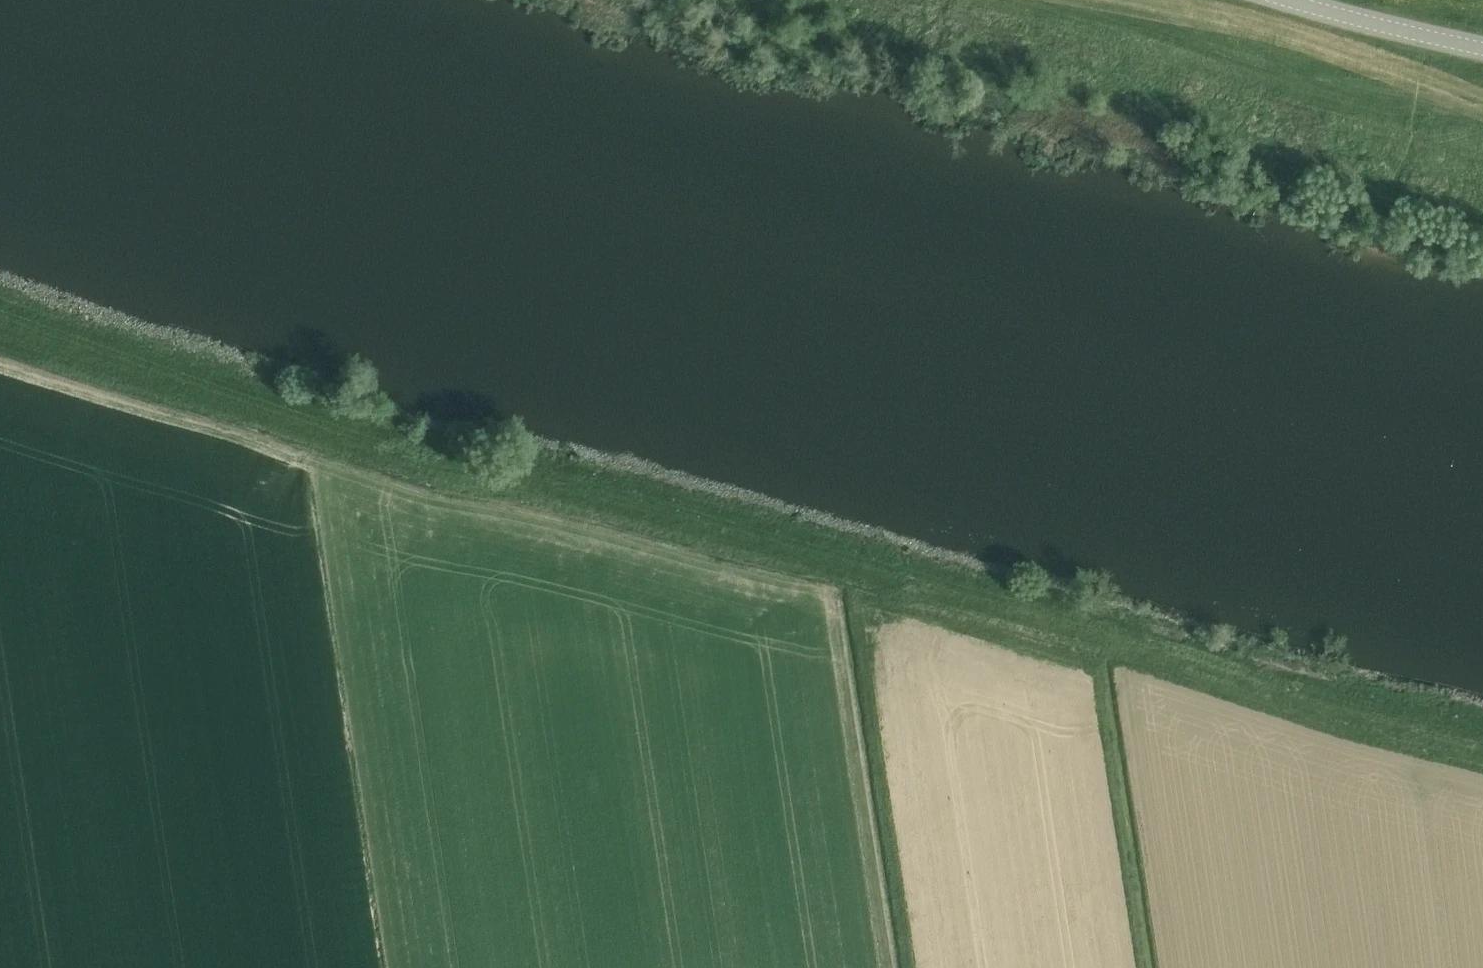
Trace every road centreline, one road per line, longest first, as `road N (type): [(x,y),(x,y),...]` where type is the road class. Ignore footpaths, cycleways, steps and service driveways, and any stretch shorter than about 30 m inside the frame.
road 1 (unclassified): [(1482,47),(1299,0)]

